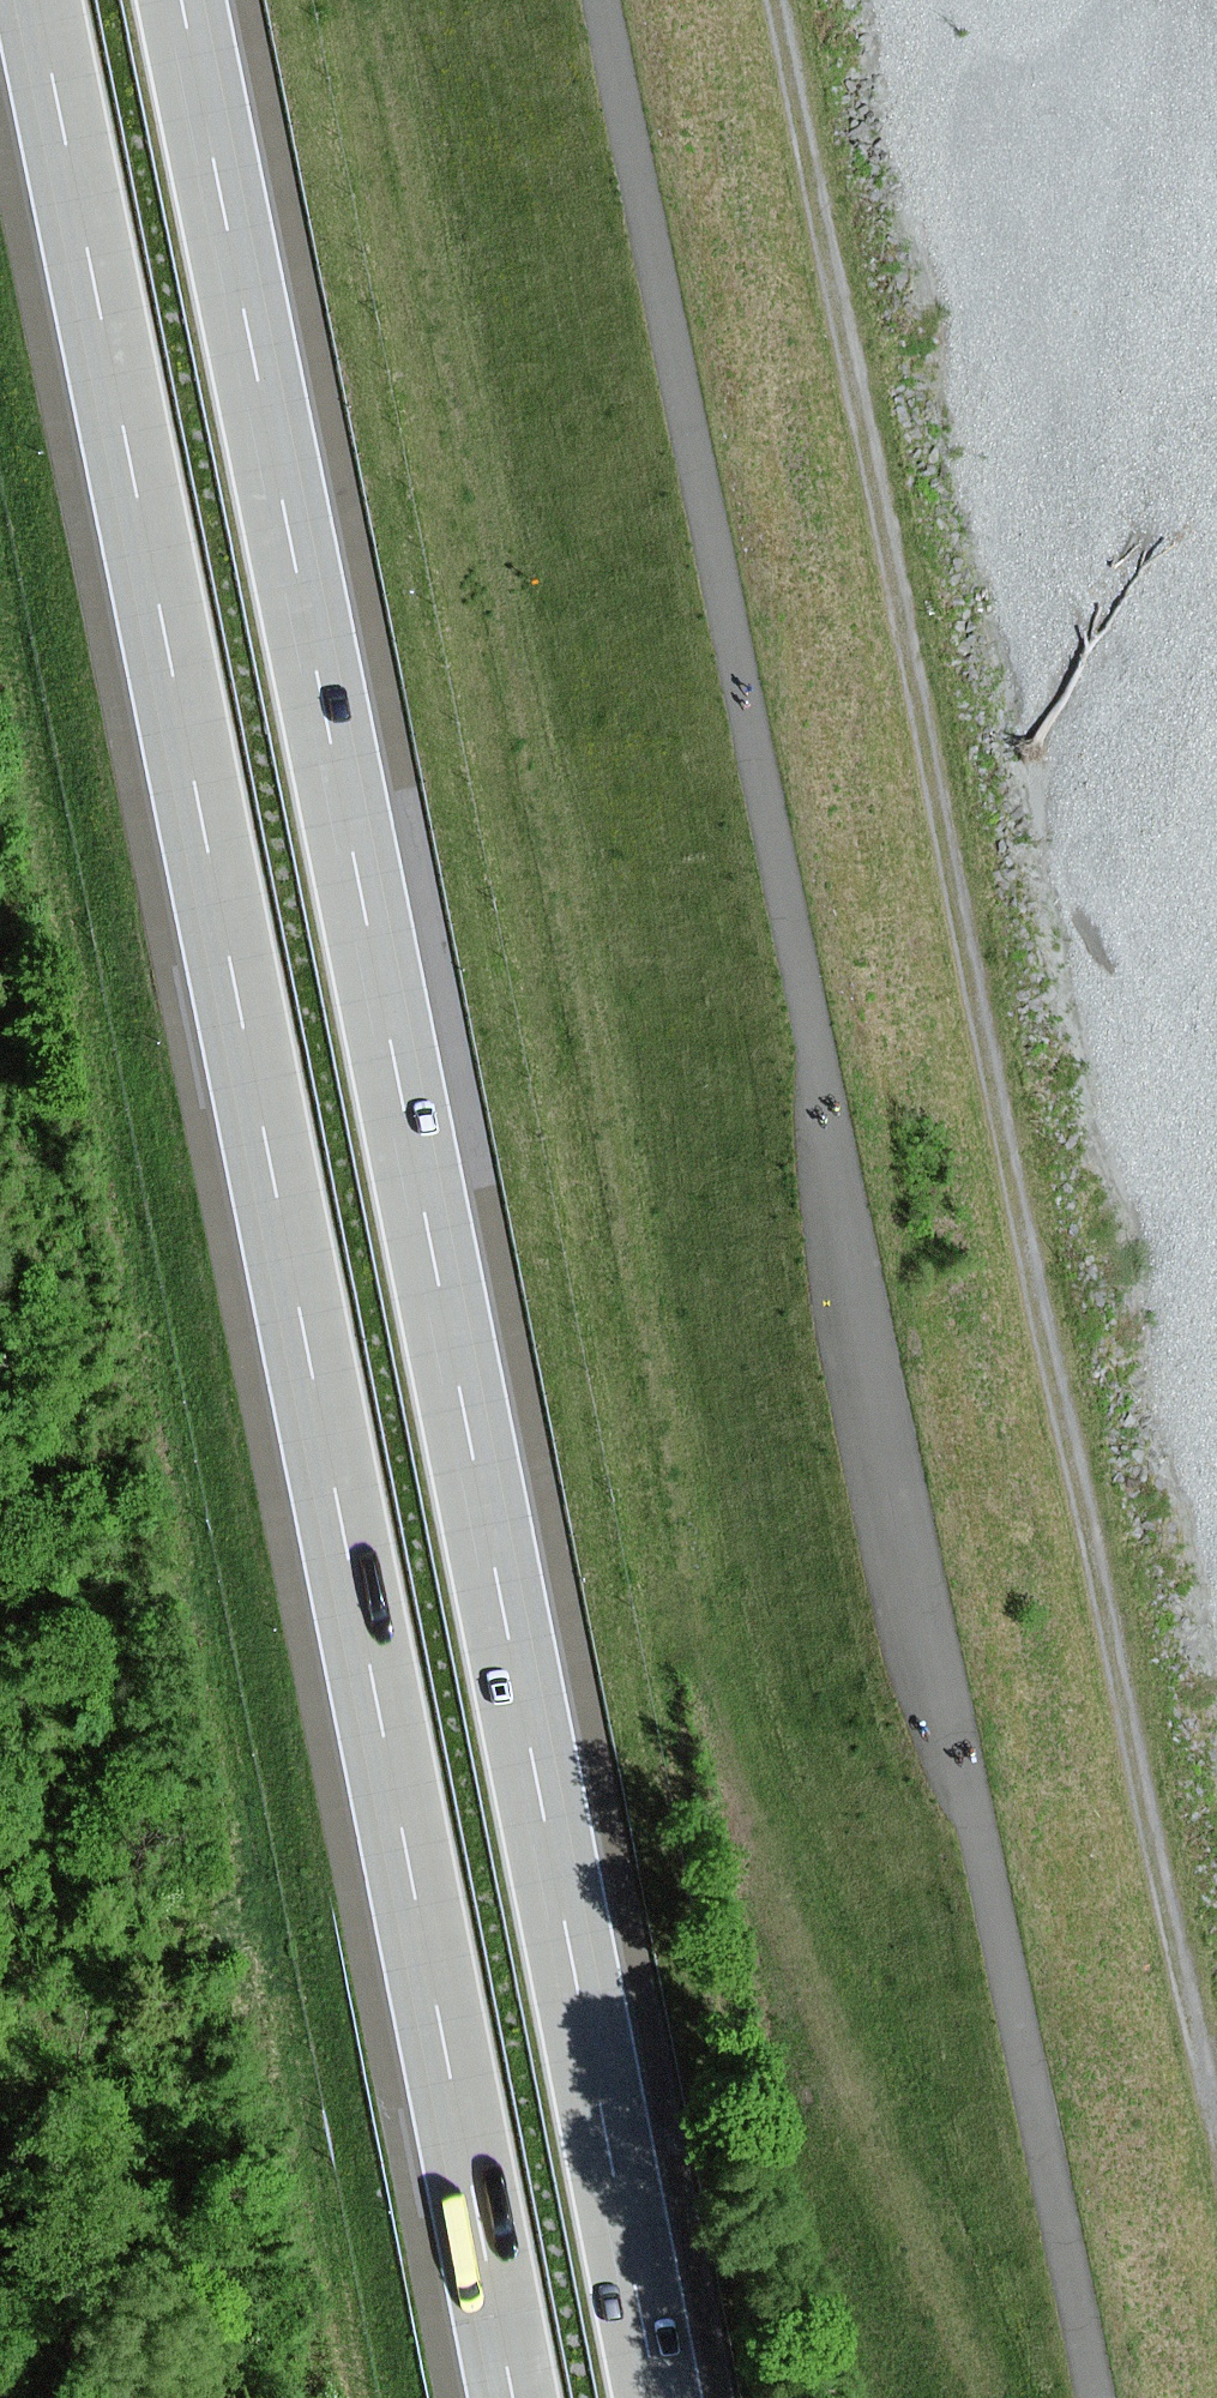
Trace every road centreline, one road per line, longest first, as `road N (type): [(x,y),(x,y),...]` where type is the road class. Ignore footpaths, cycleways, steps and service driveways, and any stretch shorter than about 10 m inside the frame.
road 1 (track): [(602,0),(1095,2397)]
road 2 (motorway): [(35,0),(220,902),(510,2397)]
road 3 (motorway): [(651,2397),(176,0)]
road 4 (track): [(775,0),(1090,1536),(1216,2095)]

